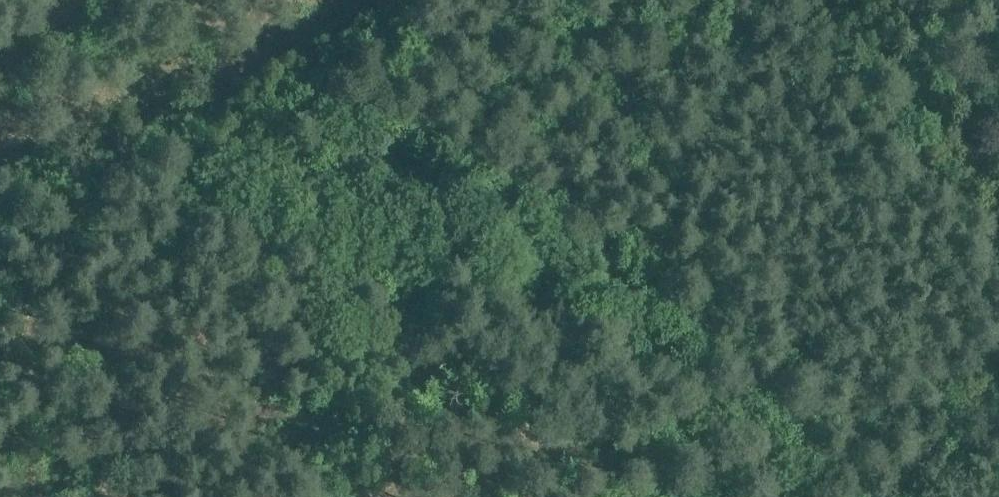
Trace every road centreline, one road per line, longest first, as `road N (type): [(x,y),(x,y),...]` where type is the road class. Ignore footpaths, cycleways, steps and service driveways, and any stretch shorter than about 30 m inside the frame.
road 1 (track): [(812,0),(900,62),(998,215)]
road 2 (track): [(0,175),(74,155),(234,86)]
road 3 (track): [(998,377),(952,440),(890,496)]
road 4 (track): [(234,86),(364,0)]

